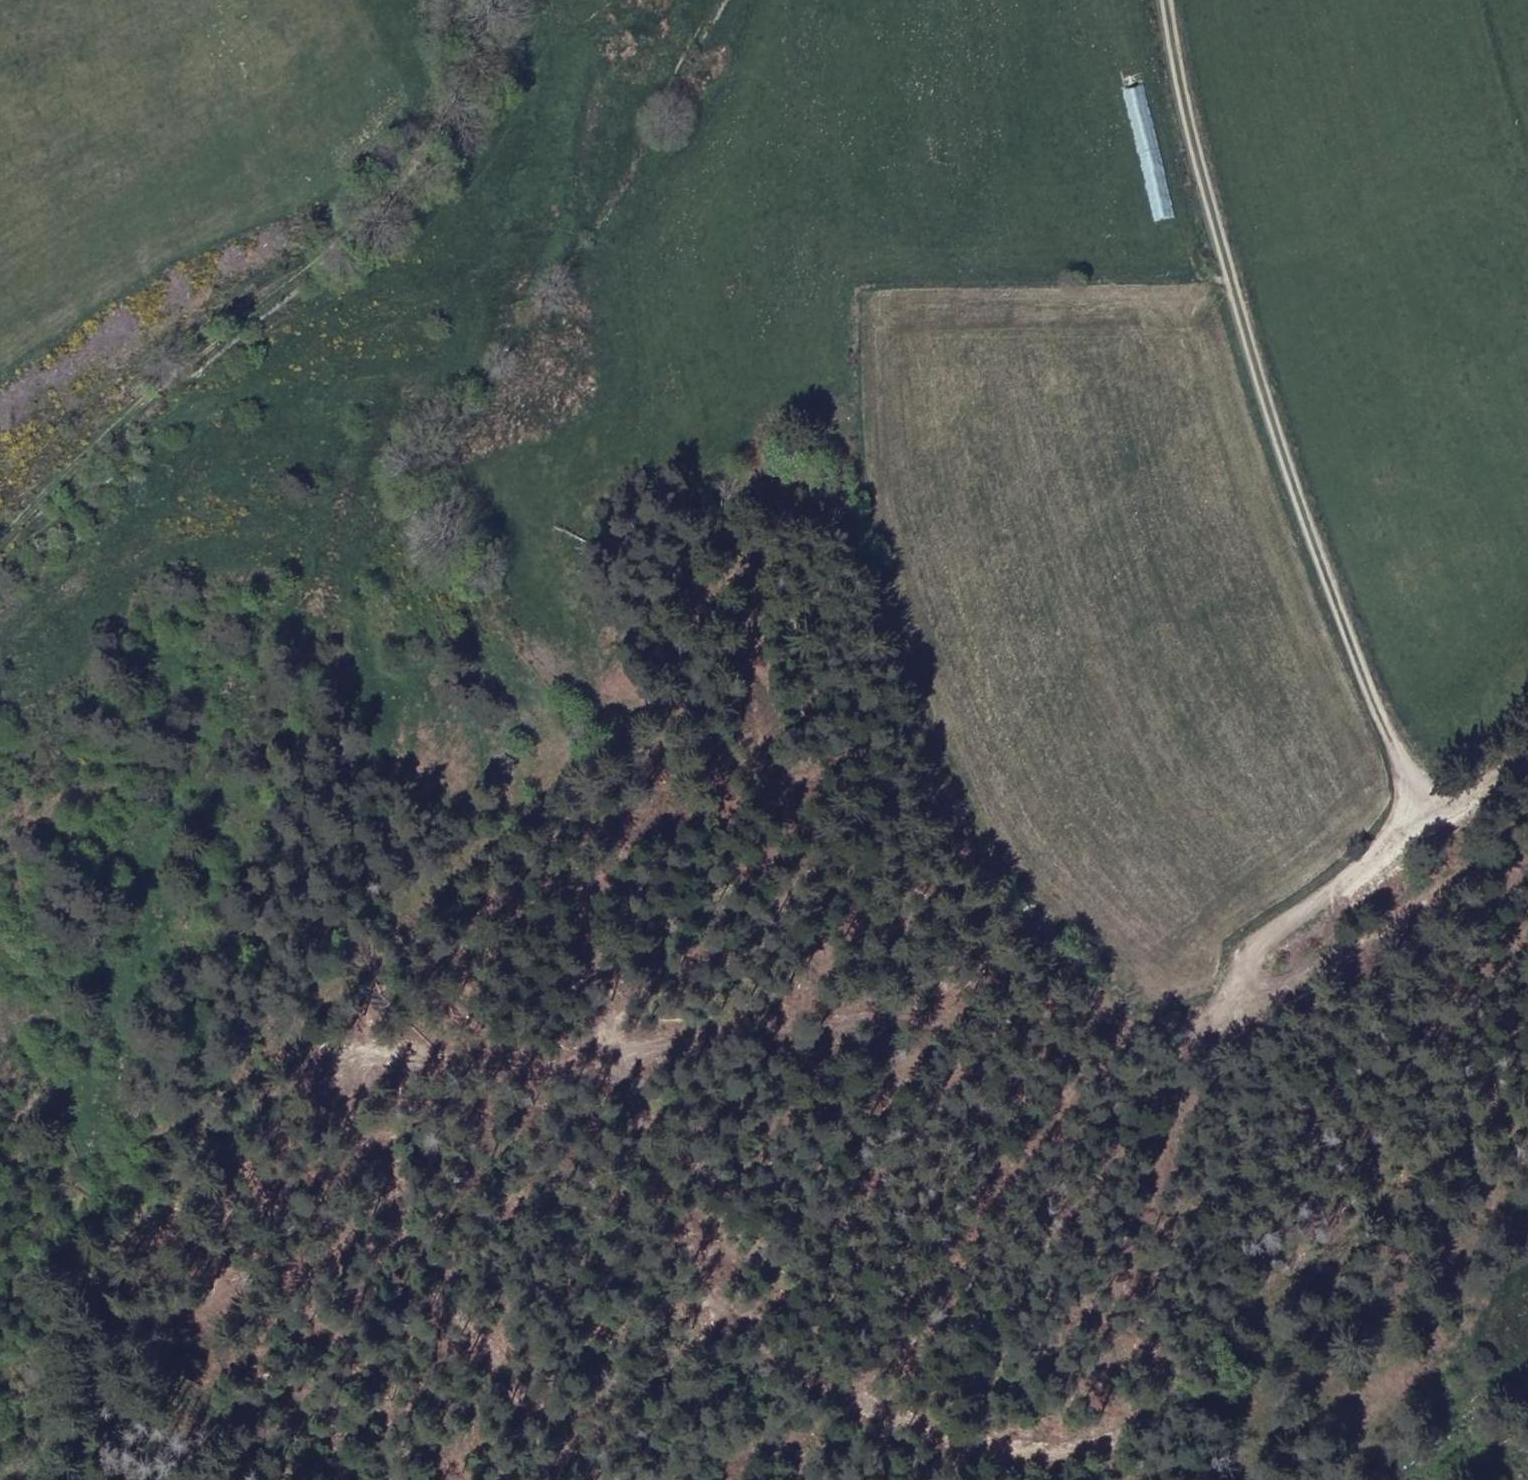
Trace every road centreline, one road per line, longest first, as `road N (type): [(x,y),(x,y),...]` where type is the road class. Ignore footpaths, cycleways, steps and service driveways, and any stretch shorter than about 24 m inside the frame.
road 1 (track): [(1527,760),(1428,810),(1341,626),(1183,115),(1165,0)]
road 2 (track): [(498,0),(434,149),(0,518)]

